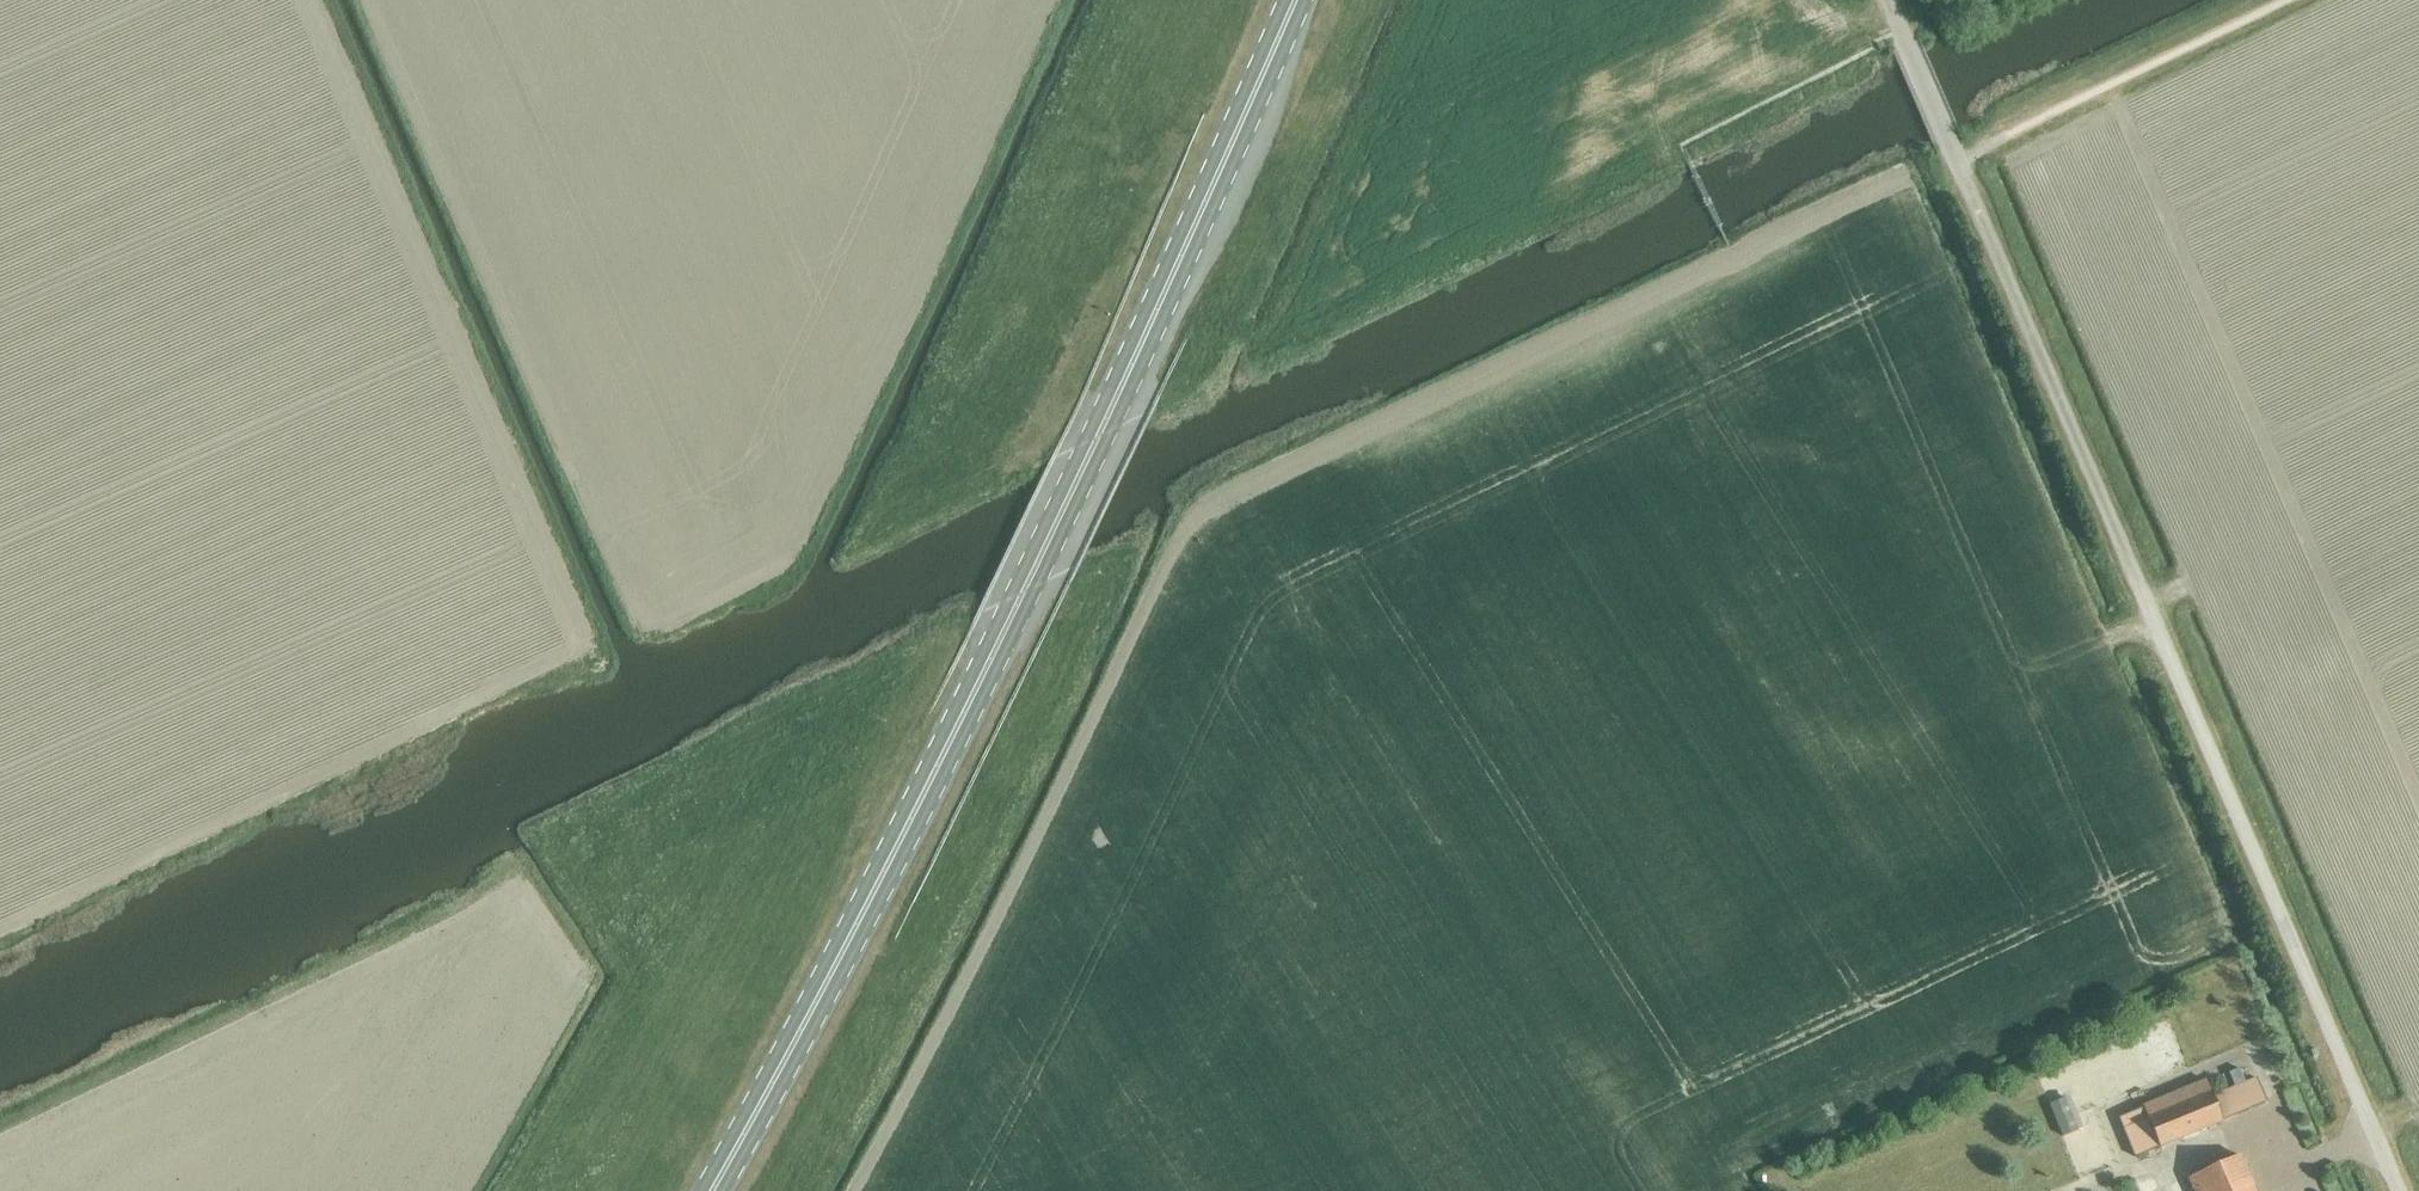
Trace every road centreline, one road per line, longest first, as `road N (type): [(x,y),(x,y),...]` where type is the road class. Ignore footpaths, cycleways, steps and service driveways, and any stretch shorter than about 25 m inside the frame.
road 1 (primary): [(711,1190),(799,1036),(1022,593),(1299,0)]
road 2 (unclassified): [(2397,1190),(1887,0)]

